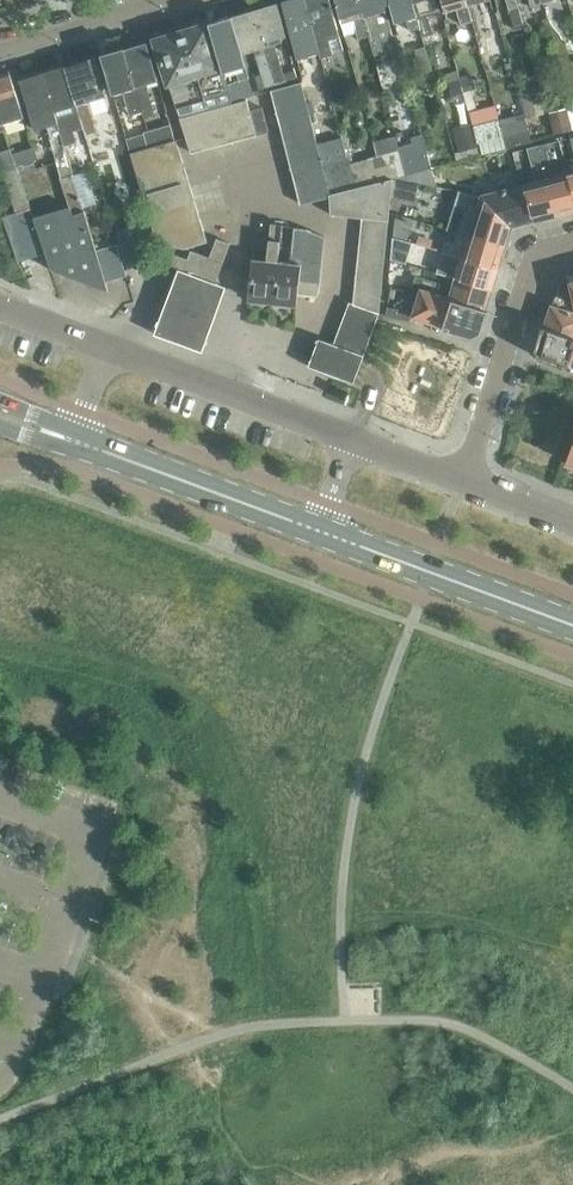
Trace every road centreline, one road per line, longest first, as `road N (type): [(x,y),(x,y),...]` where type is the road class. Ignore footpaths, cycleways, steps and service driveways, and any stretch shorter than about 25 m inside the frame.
road 1 (secondary): [(572,625),(316,530)]
road 2 (residential): [(464,479),(531,267),(542,253),(572,241)]
road 3 (residential): [(353,439),(105,346)]
road 4 (secondary): [(316,530),(72,439)]
road 5 (residential): [(0,43),(139,0)]

